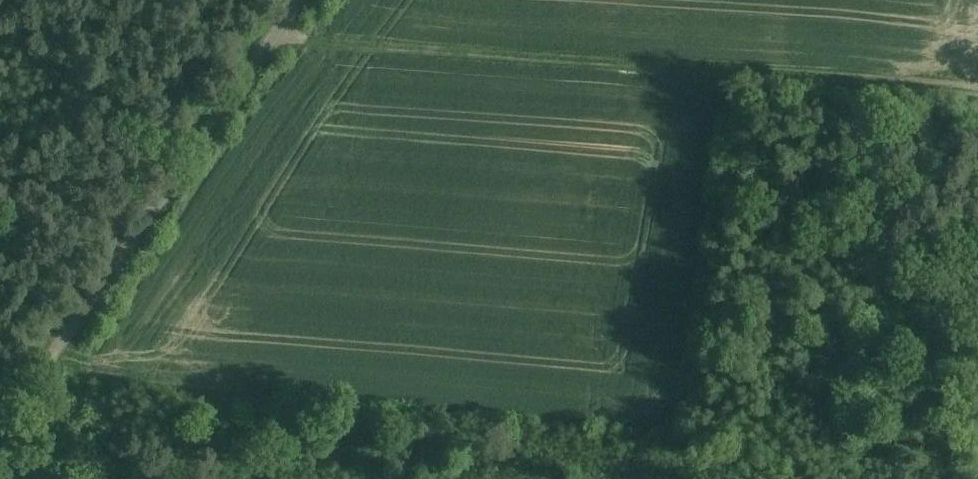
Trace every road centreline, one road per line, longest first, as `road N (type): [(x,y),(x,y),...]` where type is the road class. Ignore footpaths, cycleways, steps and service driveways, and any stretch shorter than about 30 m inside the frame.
road 1 (track): [(277,26),(977,96)]
road 2 (unclassified): [(0,417),(294,0)]

